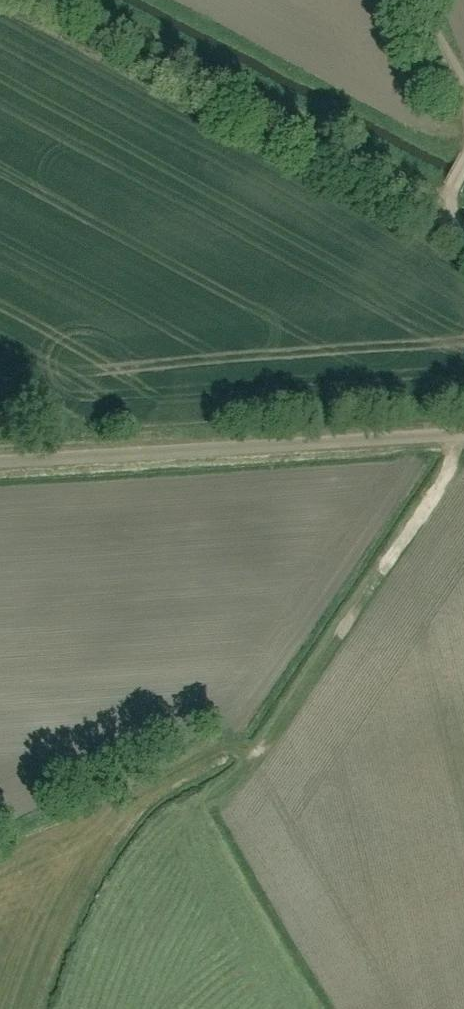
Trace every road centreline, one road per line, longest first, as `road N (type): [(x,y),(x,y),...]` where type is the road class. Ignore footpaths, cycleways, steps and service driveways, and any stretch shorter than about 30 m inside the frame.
road 1 (residential): [(463,435),(0,452)]
road 2 (track): [(444,206),(59,0)]
road 3 (track): [(259,754),(434,496),(455,436)]
road 4 (track): [(120,807),(228,748),(259,754),(232,783)]

